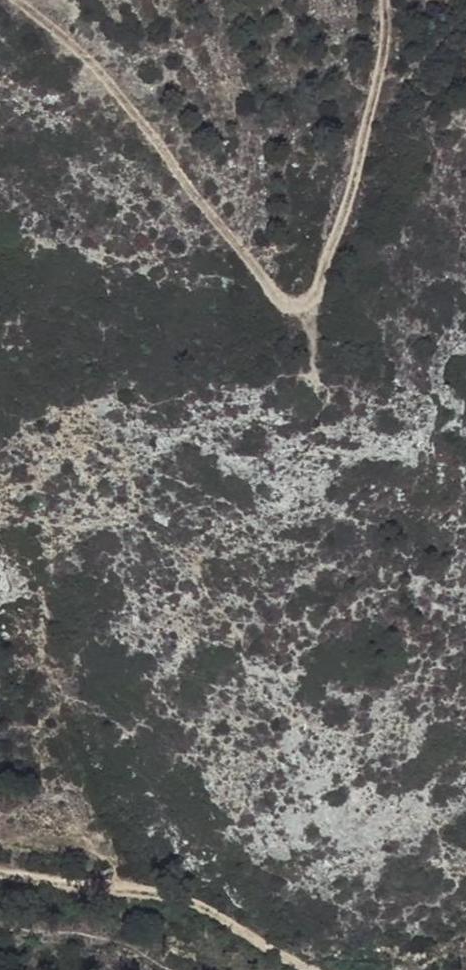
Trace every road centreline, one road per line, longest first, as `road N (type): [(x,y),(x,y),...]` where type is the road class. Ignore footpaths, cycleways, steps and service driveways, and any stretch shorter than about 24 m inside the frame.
road 1 (track): [(387,0),(373,108),(339,241),(321,295),(300,309),(277,297),(129,112),(13,0)]
road 2 (track): [(0,872),(158,891),(232,922),(309,969)]

